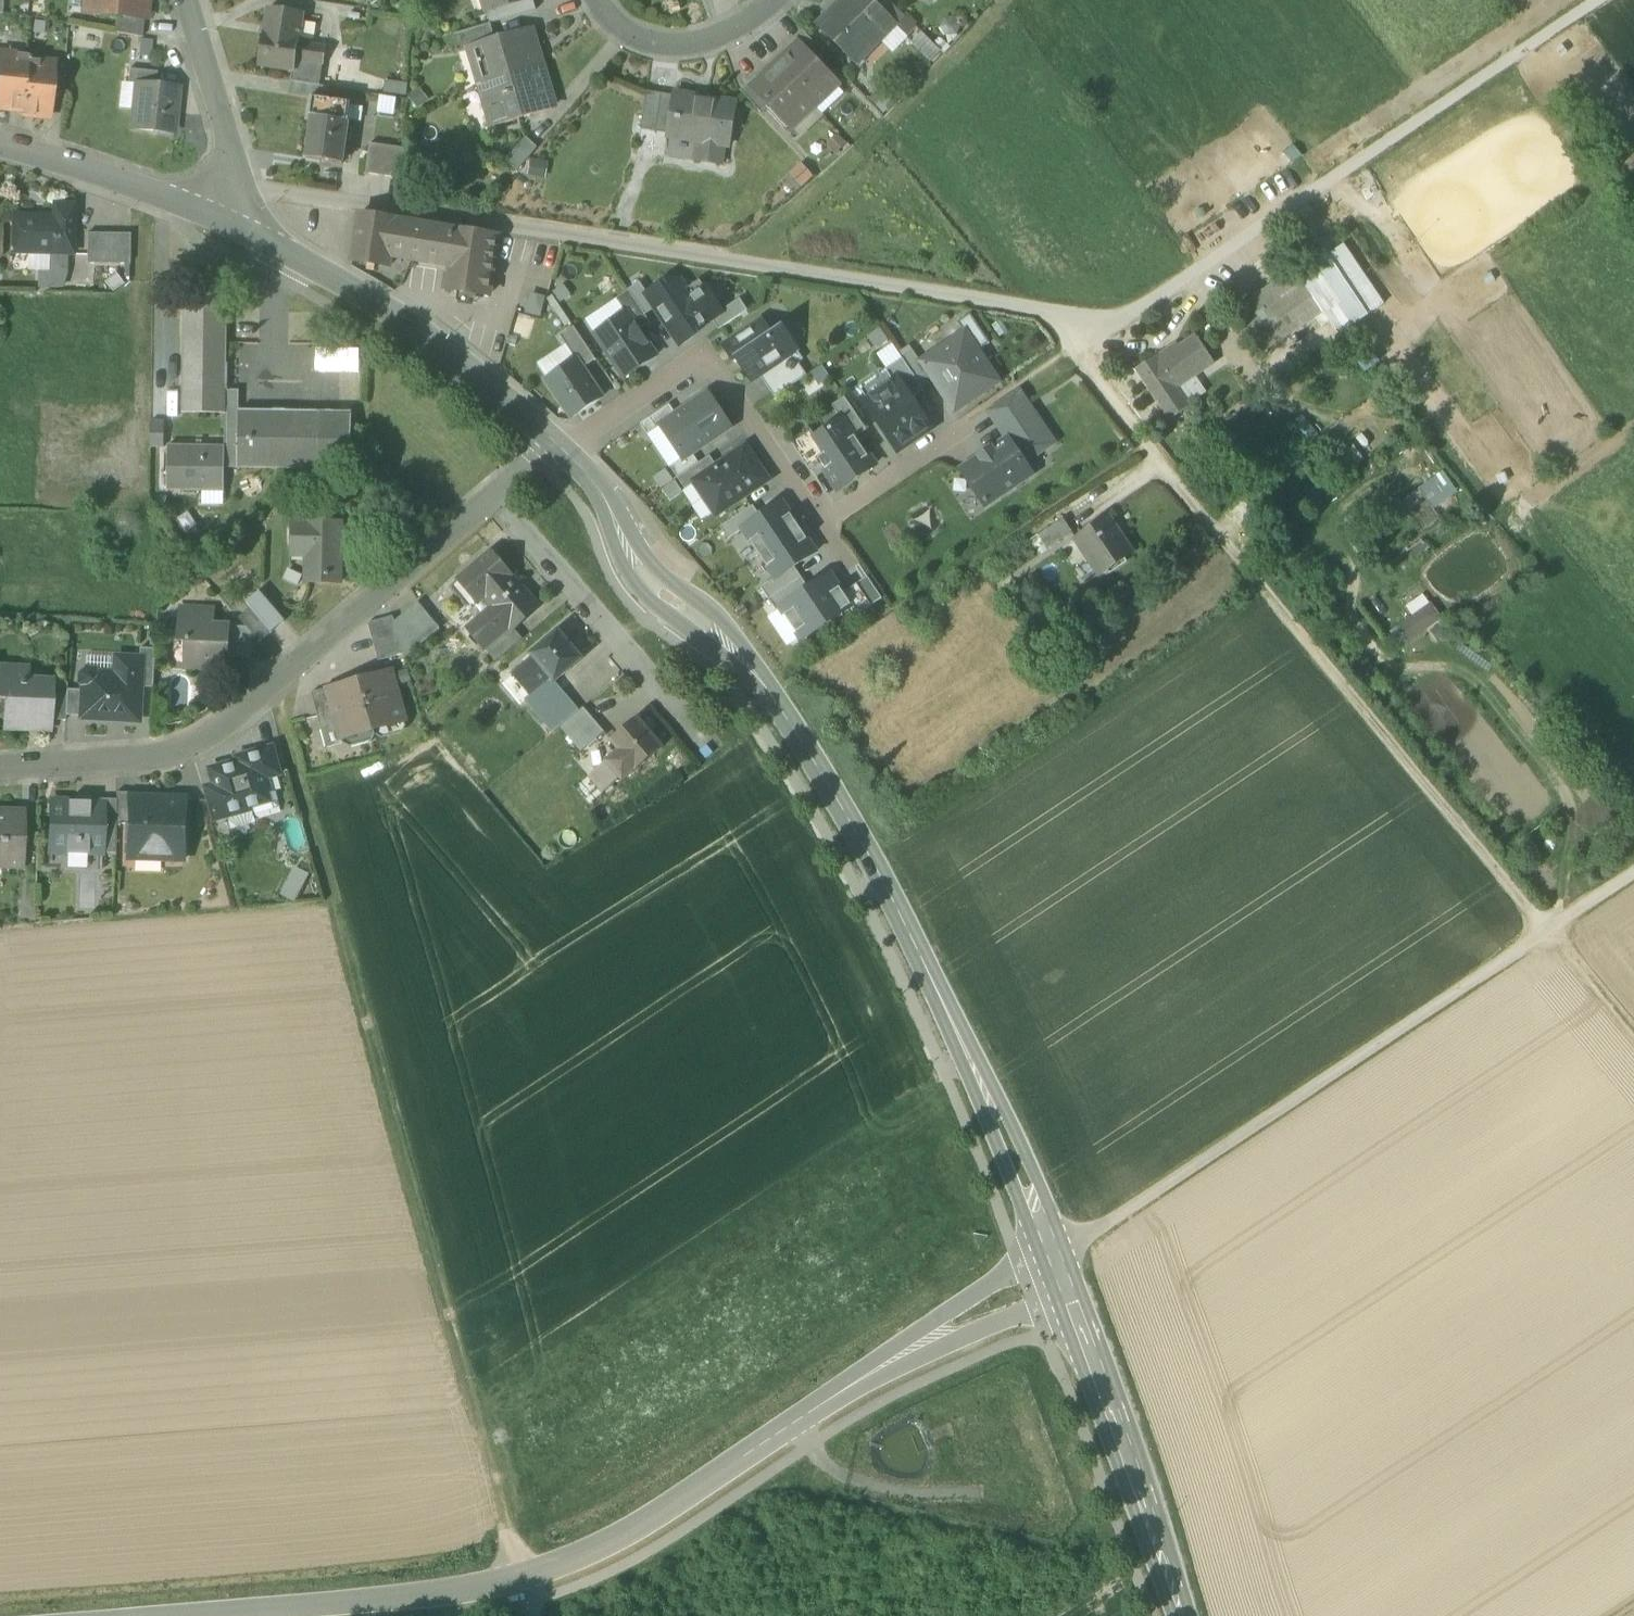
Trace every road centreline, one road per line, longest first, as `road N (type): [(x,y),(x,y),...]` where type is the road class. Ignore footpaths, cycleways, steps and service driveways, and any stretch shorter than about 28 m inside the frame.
road 1 (tertiary): [(1053,1271),(874,865),(787,715),(744,659),(659,593),(634,565),(590,476),(546,443)]
road 2 (unclassified): [(164,1615),(448,1593),(567,1560),(638,1525),(874,1373),(1053,1271)]
road 3 (track): [(263,692),(283,728),(535,1615)]
road 4 (track): [(1053,1271),(1112,1220),(1633,868)]
road 5 (track): [(1597,0),(1073,351)]
road 6 (residential): [(495,487),(189,750),(0,768)]
road 7 (unclassified): [(1206,514),(1043,310),(738,260)]
road 8 (residential): [(546,443),(604,435),(712,363),(825,525),(963,422)]
road 9 (track): [(1546,927),(1206,514)]
road 10 (track): [(738,260),(238,184)]
road 11 (tertiary): [(546,443),(378,306),(237,227)]
road 12 (tertiary): [(1187,1615),(1053,1271)]
road 13 (unclassified): [(495,487),(708,743)]
road 14 (tertiary): [(237,227),(0,144)]
road 15 (unclassified): [(237,227),(238,184),(183,0)]
road 16 (residential): [(601,0),(632,37),(672,46),(758,16),(774,0)]
road 17 (track): [(1546,927),(1633,1032)]

